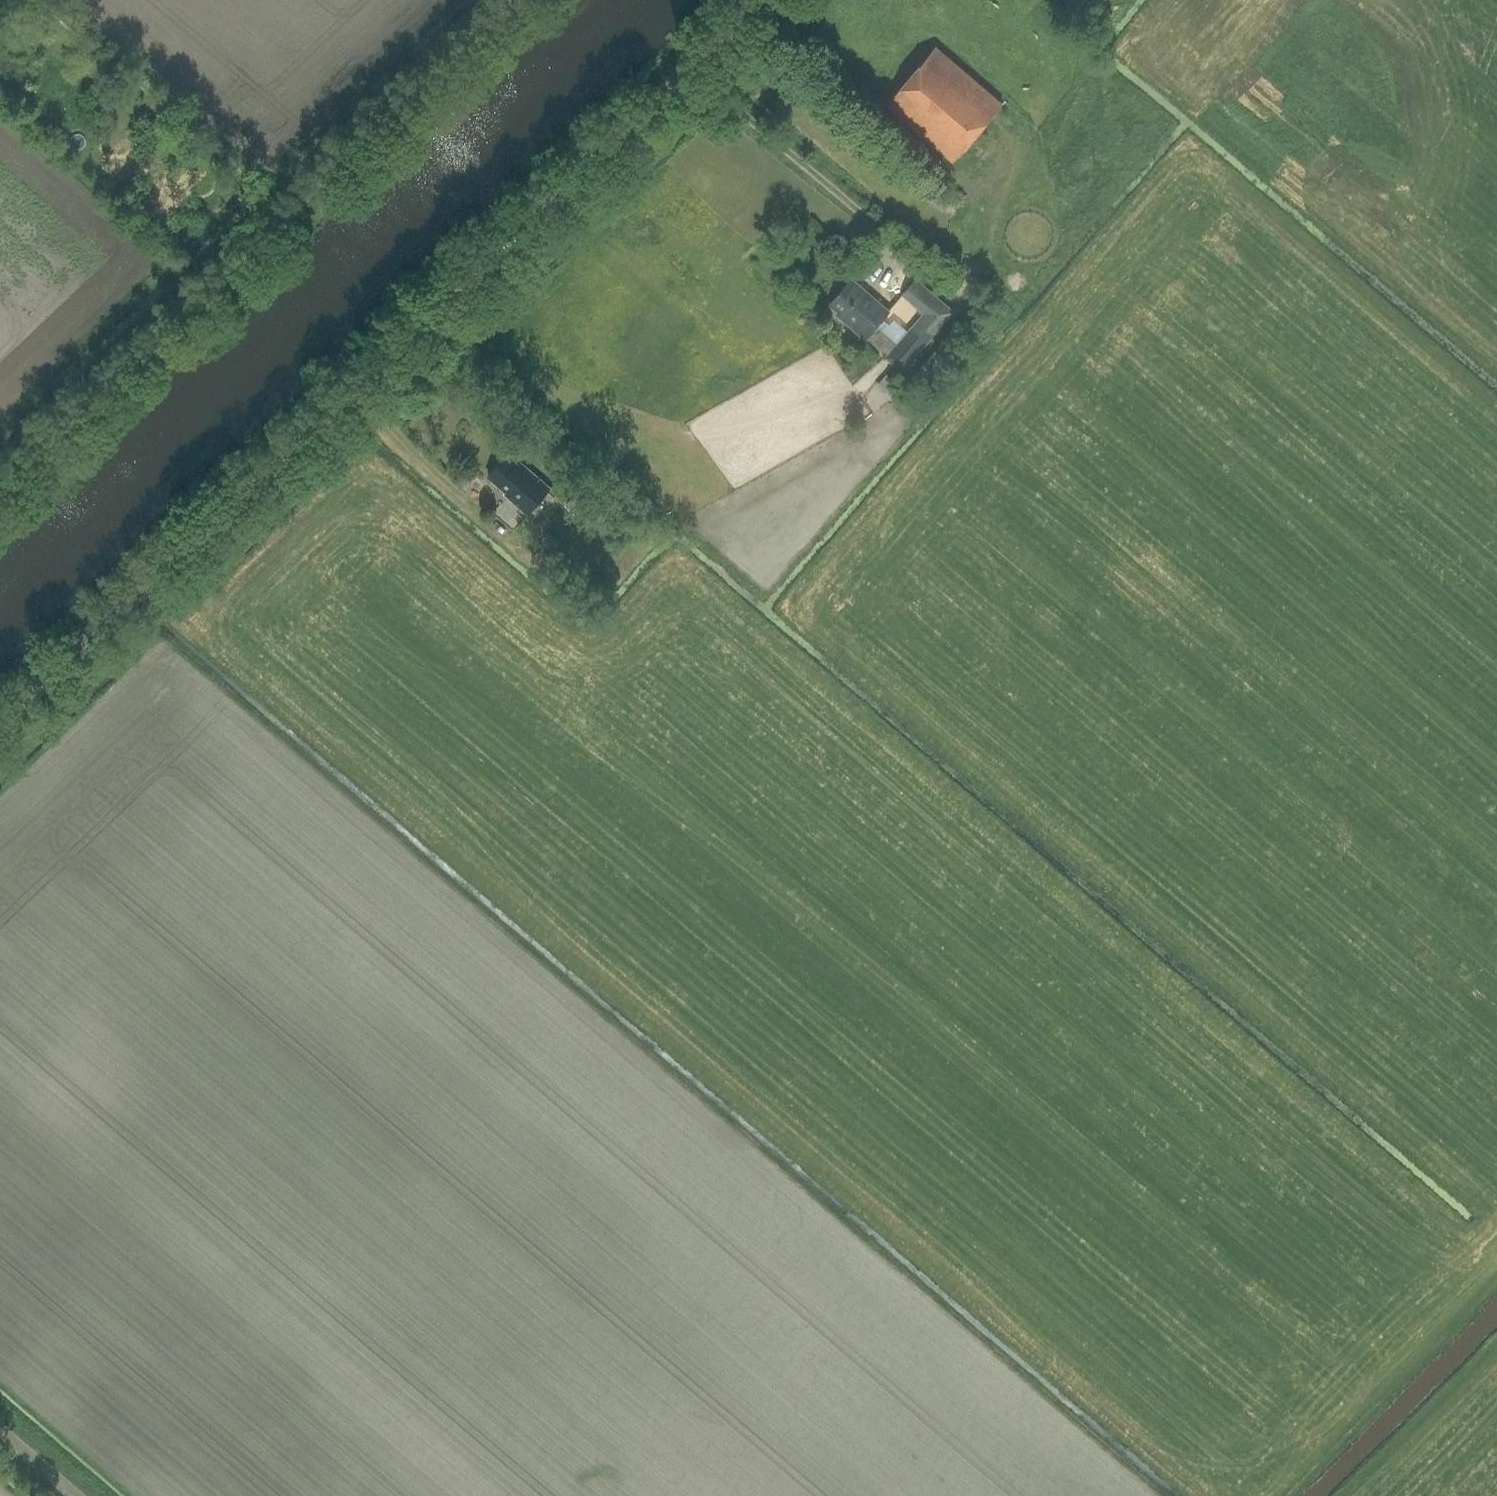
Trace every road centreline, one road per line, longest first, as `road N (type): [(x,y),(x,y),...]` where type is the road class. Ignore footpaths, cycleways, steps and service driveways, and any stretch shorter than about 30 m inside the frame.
road 1 (unclassified): [(0,725),(765,0)]
road 2 (track): [(523,0),(0,494)]
road 3 (track): [(282,227),(151,101),(19,0)]

